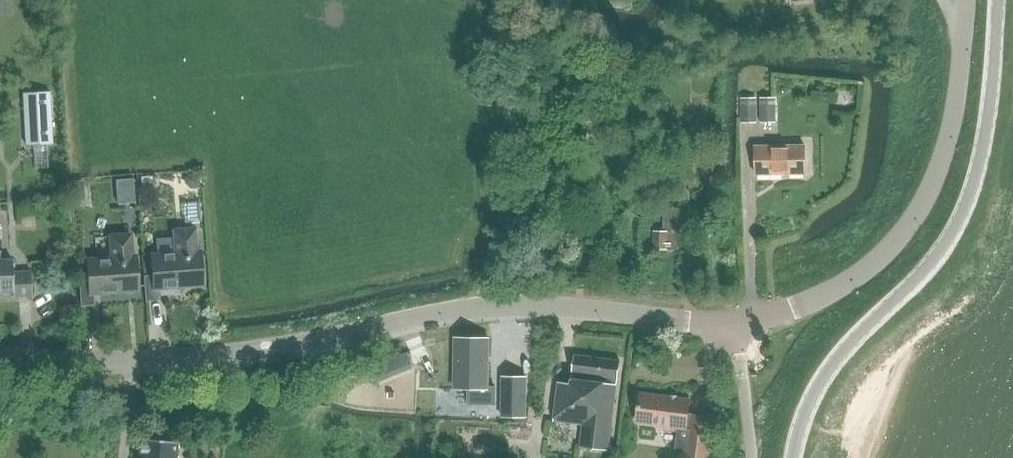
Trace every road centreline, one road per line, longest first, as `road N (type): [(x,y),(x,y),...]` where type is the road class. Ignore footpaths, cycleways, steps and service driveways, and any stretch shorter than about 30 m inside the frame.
road 1 (tertiary): [(0,355),(235,356),(511,307),(738,325)]
road 2 (tertiary): [(795,457),(809,404),(830,368),(932,260),(968,200),(992,107),(998,0)]
road 3 (tertiary): [(738,325),(838,287),(910,221),(950,136),(966,0)]
road 4 (tertiary): [(753,457),(738,325)]

